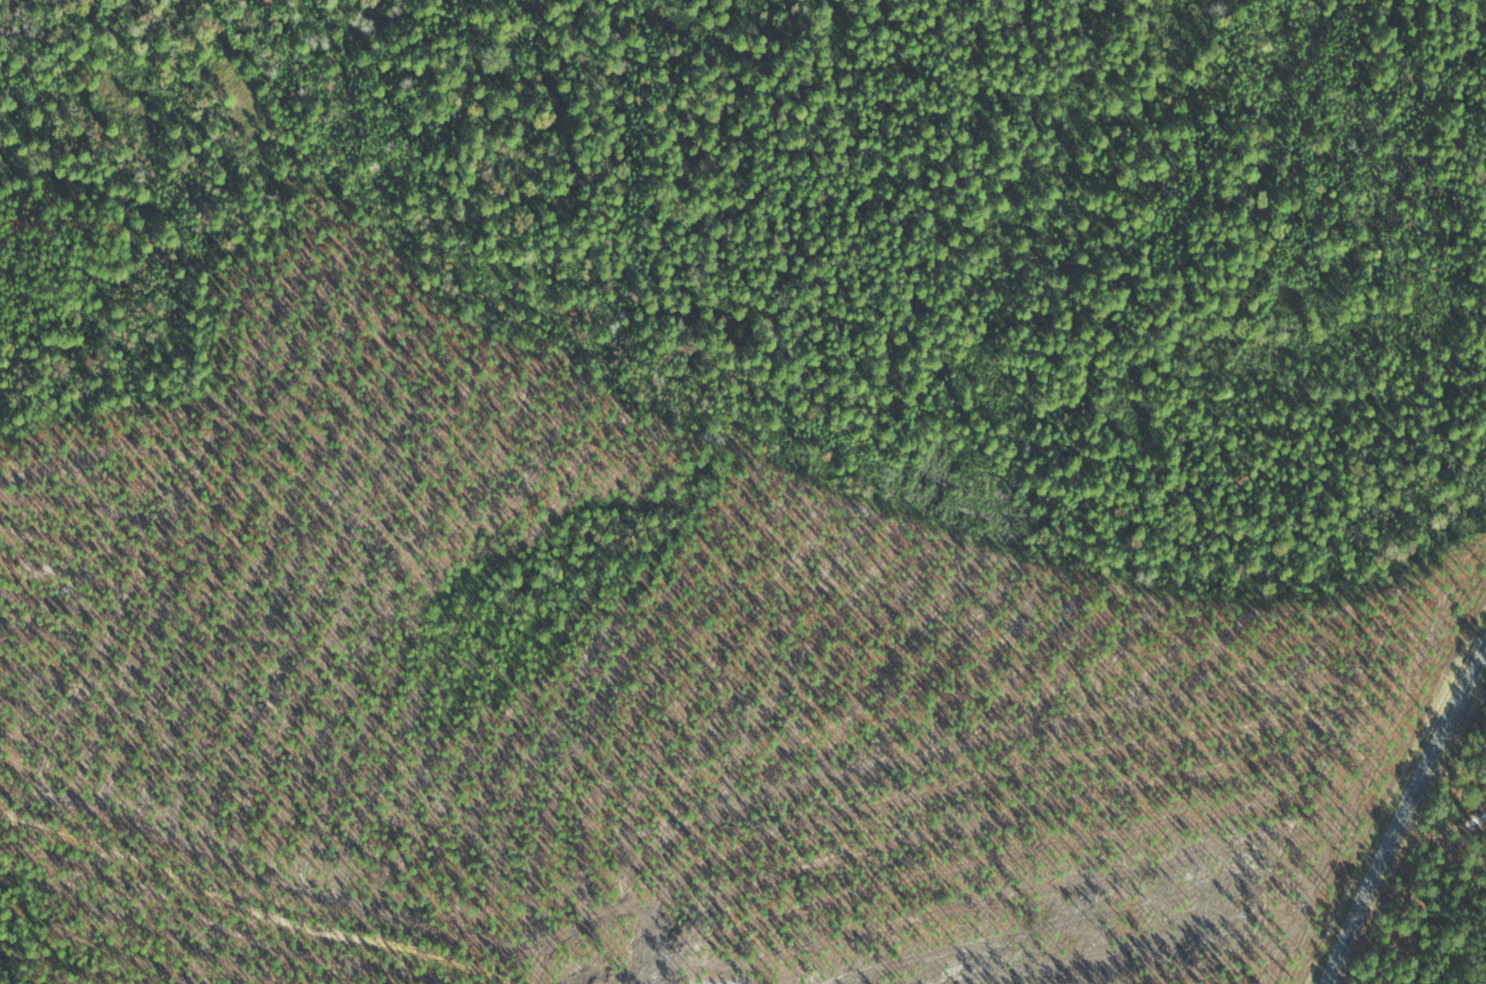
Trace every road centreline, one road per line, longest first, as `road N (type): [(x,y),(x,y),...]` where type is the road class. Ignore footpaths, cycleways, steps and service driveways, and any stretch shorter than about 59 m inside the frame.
road 1 (residential): [(0,789),(119,815),(418,909),(534,983)]
road 2 (secondary): [(1333,983),(1485,667)]

